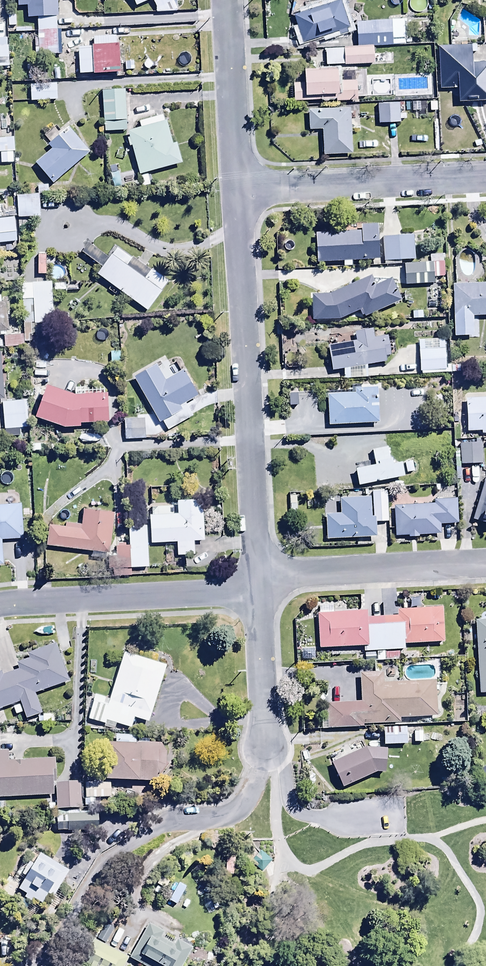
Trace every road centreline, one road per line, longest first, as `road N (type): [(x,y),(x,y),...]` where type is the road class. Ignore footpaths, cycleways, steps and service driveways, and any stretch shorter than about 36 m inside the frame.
road 1 (residential): [(234,192),(255,578)]
road 2 (residential): [(256,596),(266,745),(253,781),(227,813),(167,822)]
road 3 (residential): [(256,596),(0,609)]
road 4 (residential): [(485,179),(234,192)]
road 5 (residential): [(255,578),(485,569)]
road 6 (residential): [(226,0),(234,192)]

